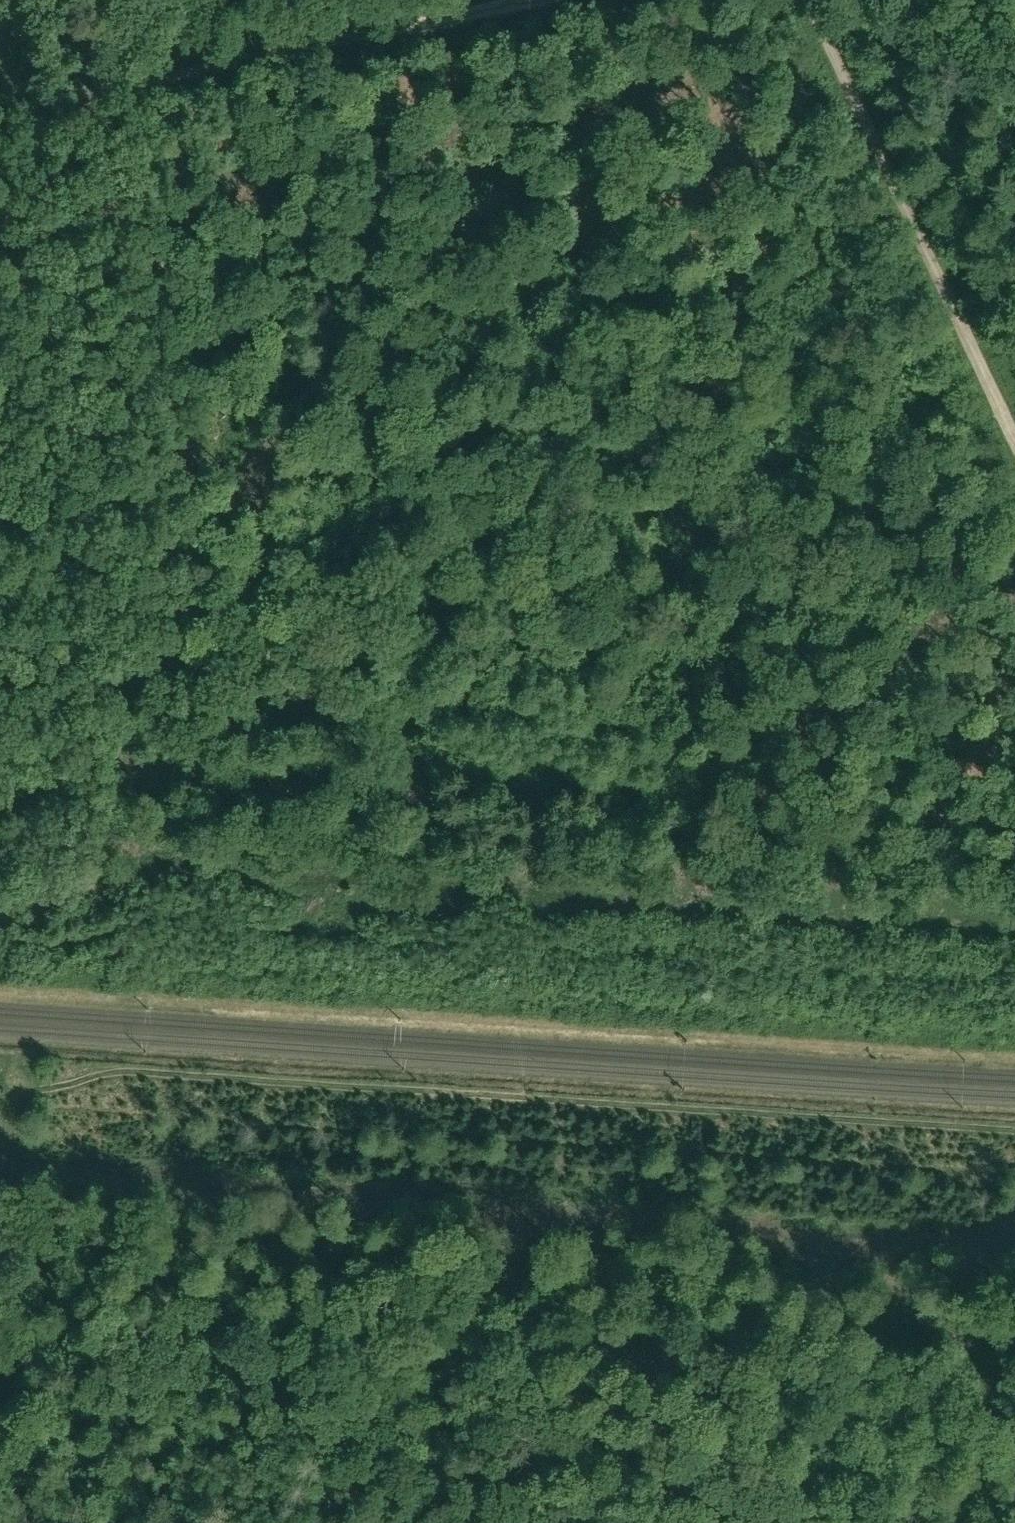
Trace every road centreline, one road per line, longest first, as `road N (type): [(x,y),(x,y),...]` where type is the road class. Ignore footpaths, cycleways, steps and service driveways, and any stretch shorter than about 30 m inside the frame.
road 1 (track): [(0,1148),(10,1122),(43,1094),(93,1073),(1014,1124)]
road 2 (track): [(0,136),(520,0)]
road 3 (track): [(809,0),(1014,435)]

